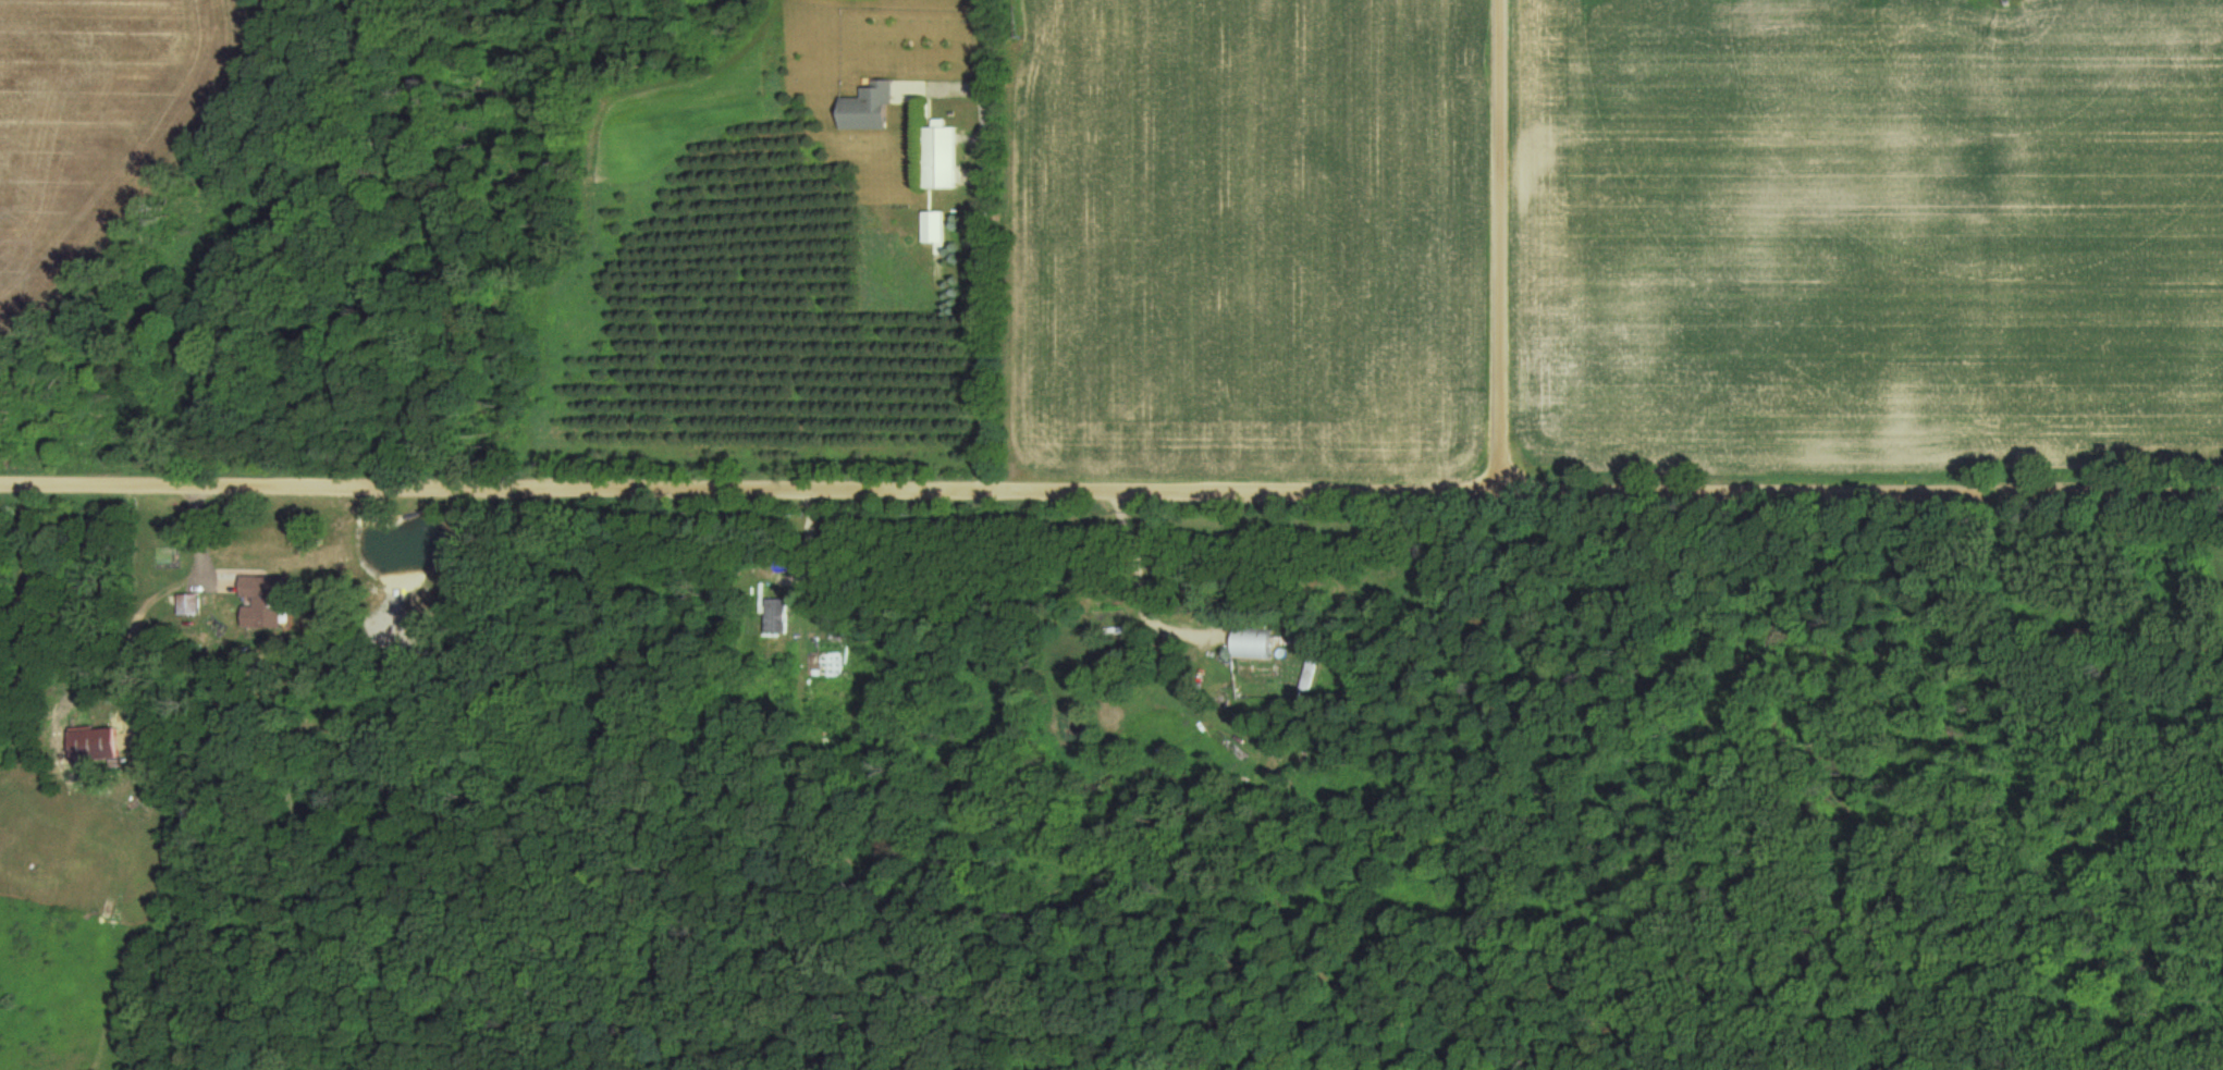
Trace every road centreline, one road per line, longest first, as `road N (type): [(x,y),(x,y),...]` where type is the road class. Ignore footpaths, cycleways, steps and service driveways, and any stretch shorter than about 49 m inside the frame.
road 1 (residential): [(0,480),(2222,487)]
road 2 (residential): [(1498,488),(1498,0)]

